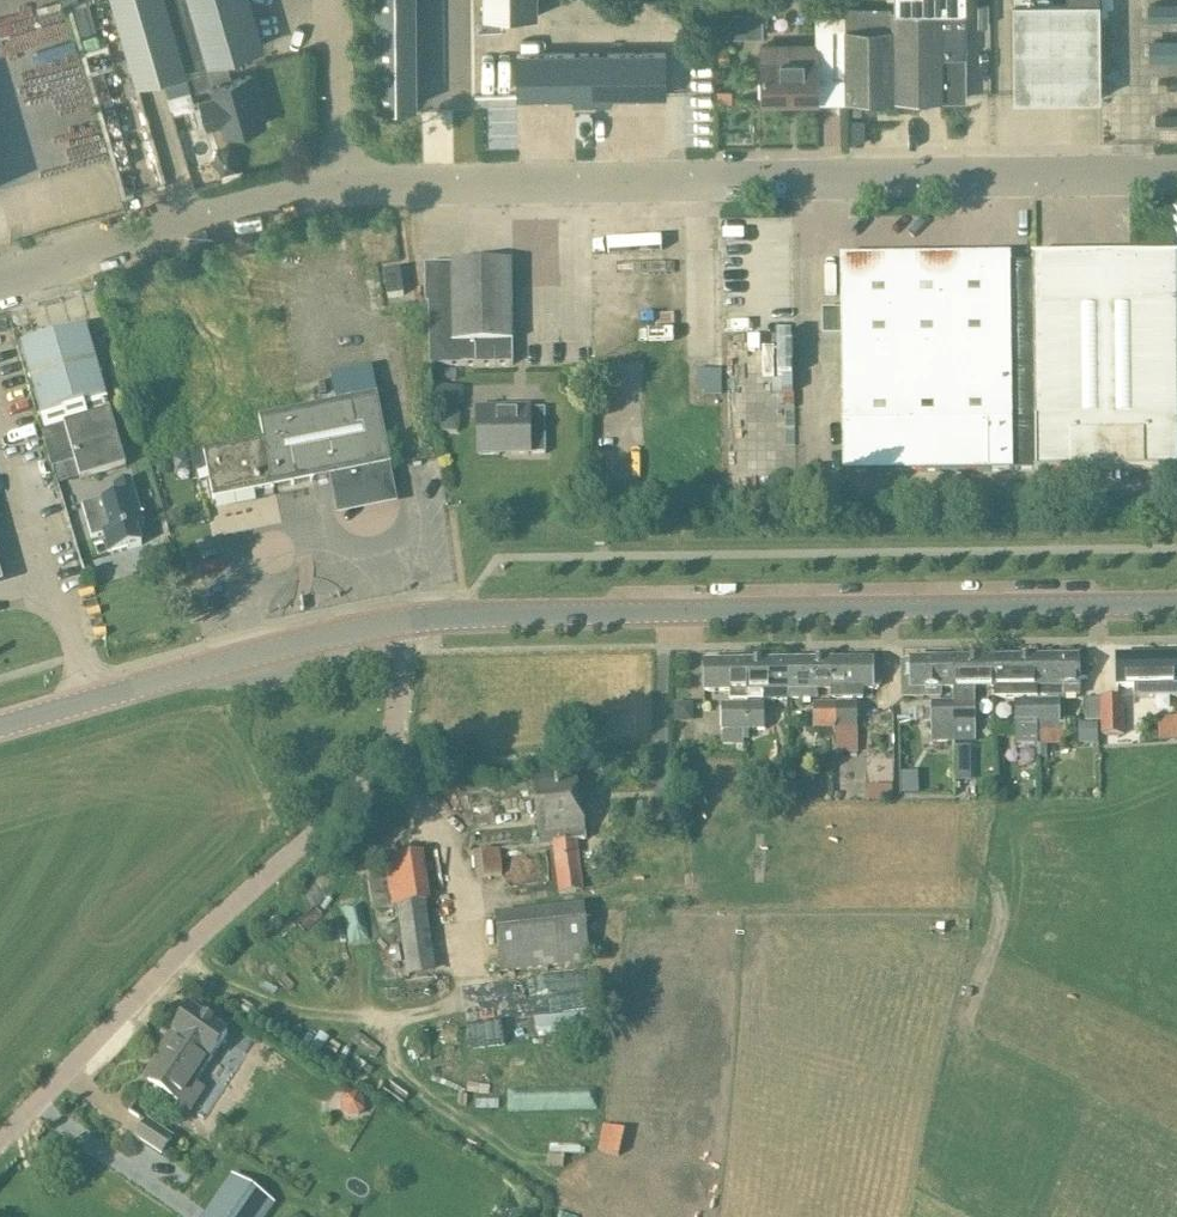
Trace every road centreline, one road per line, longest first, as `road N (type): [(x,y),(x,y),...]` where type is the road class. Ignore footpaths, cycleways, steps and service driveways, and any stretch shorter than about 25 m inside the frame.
road 1 (unclassified): [(339,192),(1176,183)]
road 2 (secondary): [(1176,605),(393,622)]
road 3 (unclassified): [(0,1151),(372,772),(394,715),(393,622)]
road 4 (secondary): [(393,622),(0,724)]
road 5 (unclassified): [(0,291),(339,192)]
road 6 (unclassified): [(339,192),(332,0)]

